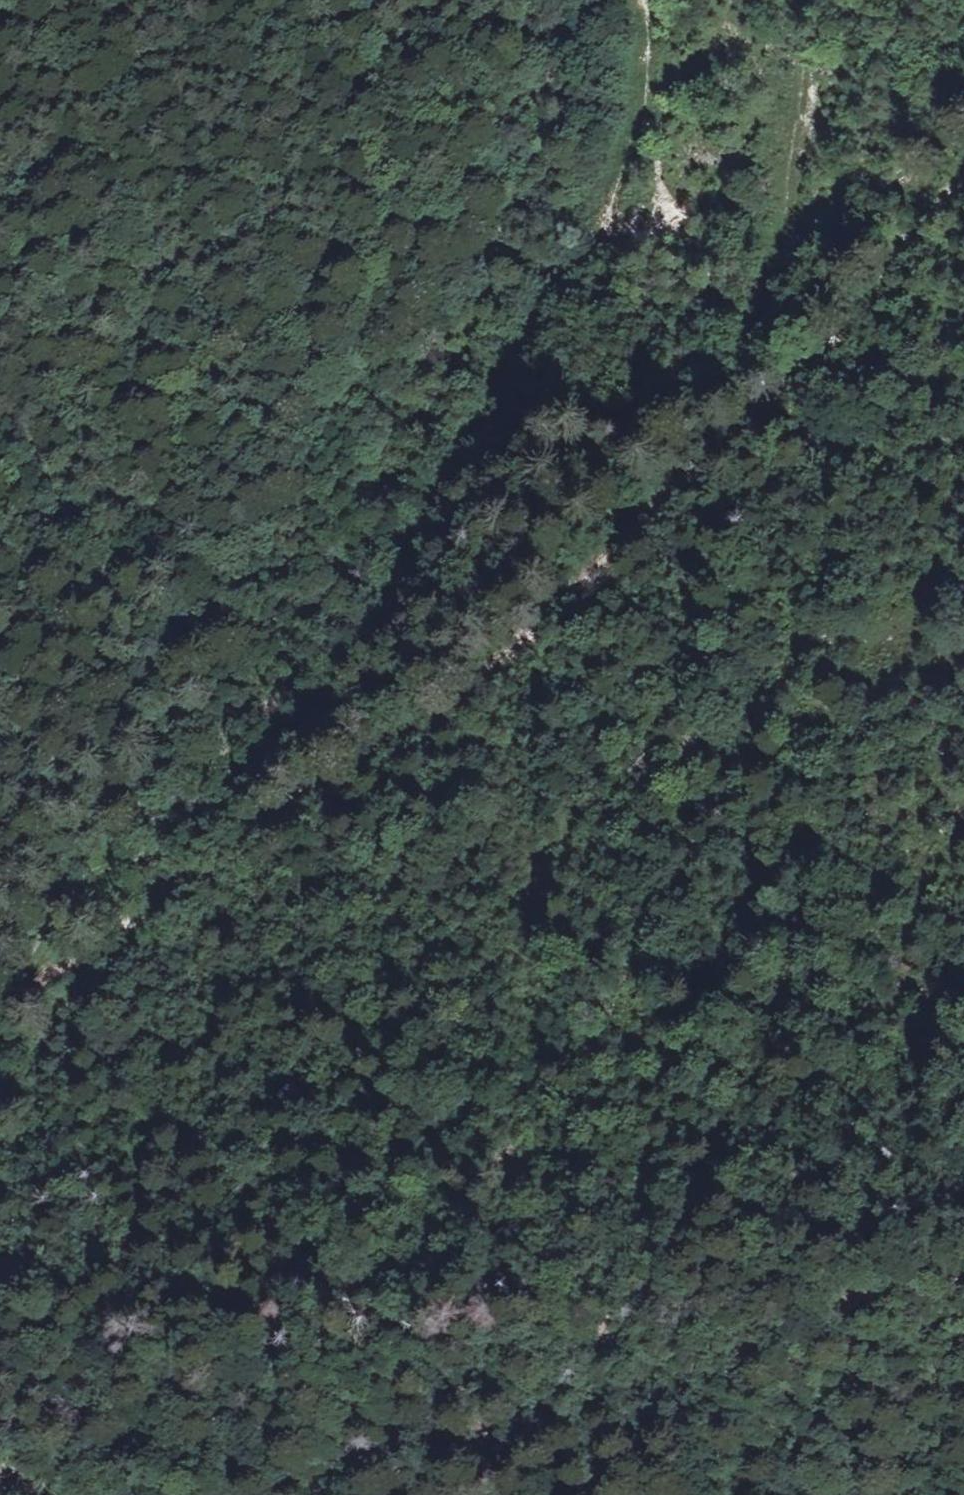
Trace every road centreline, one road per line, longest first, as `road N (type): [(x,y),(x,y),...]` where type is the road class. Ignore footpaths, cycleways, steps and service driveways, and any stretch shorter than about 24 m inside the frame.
road 1 (track): [(0,1007),(116,932),(292,797),(496,667),(963,170)]
road 2 (track): [(640,0),(637,134),(451,451),(367,641),(208,794),(90,877),(0,1002)]

